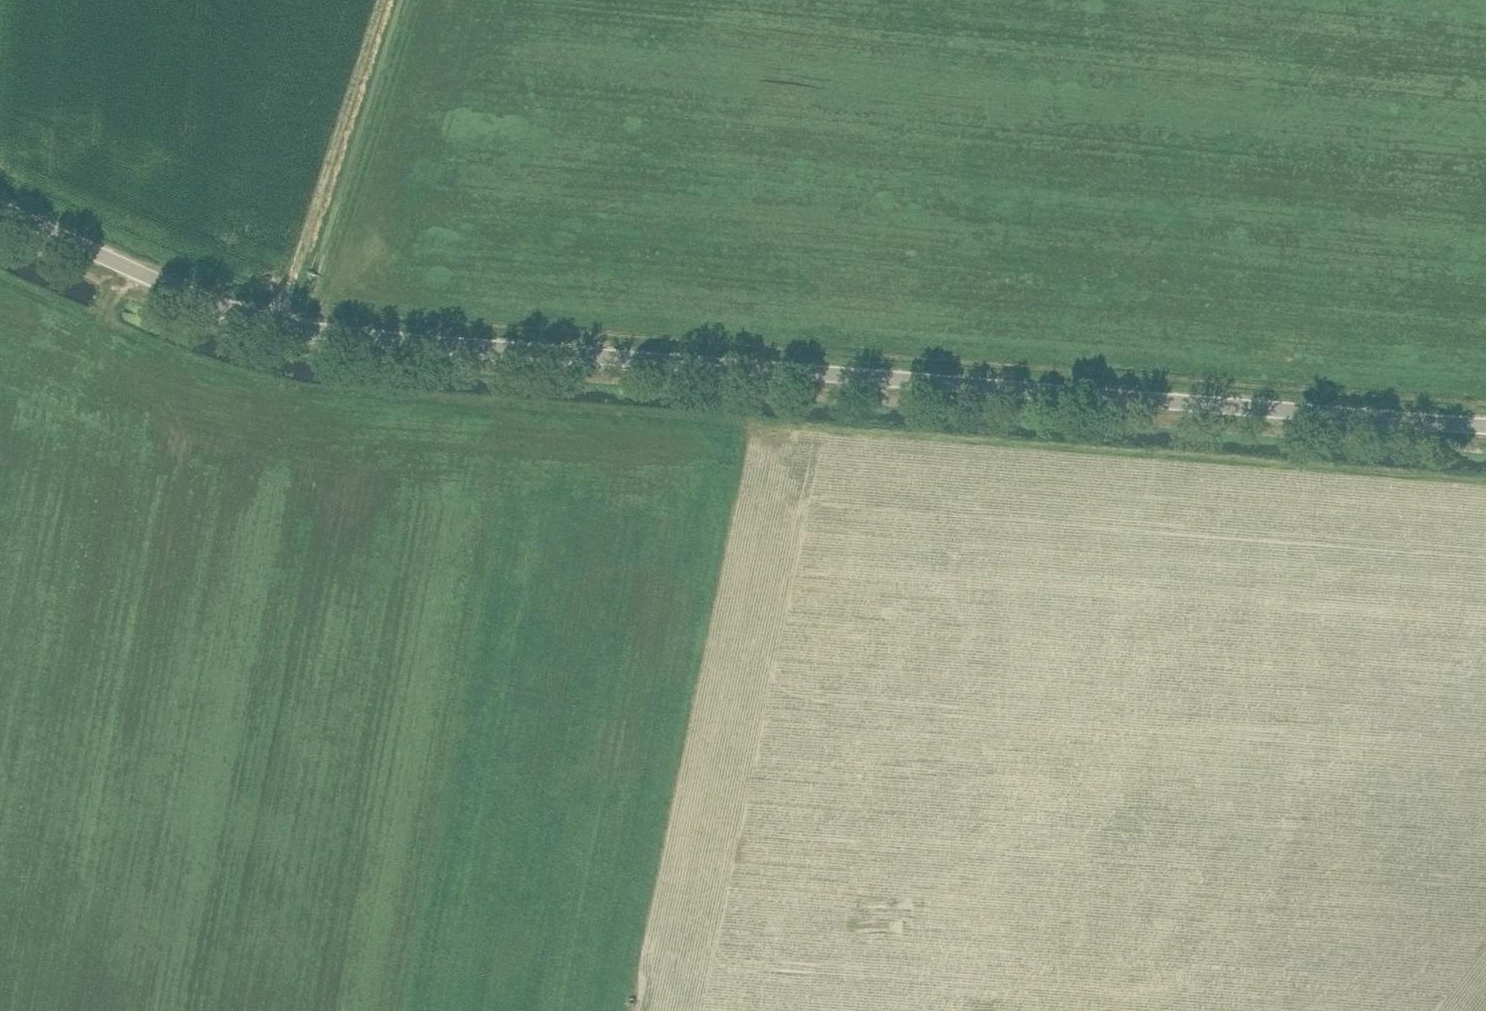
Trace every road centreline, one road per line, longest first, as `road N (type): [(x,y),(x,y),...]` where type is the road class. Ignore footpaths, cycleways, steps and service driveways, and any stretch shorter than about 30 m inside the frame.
road 1 (unclassified): [(1485,424),(317,330),(189,293),(0,208)]

